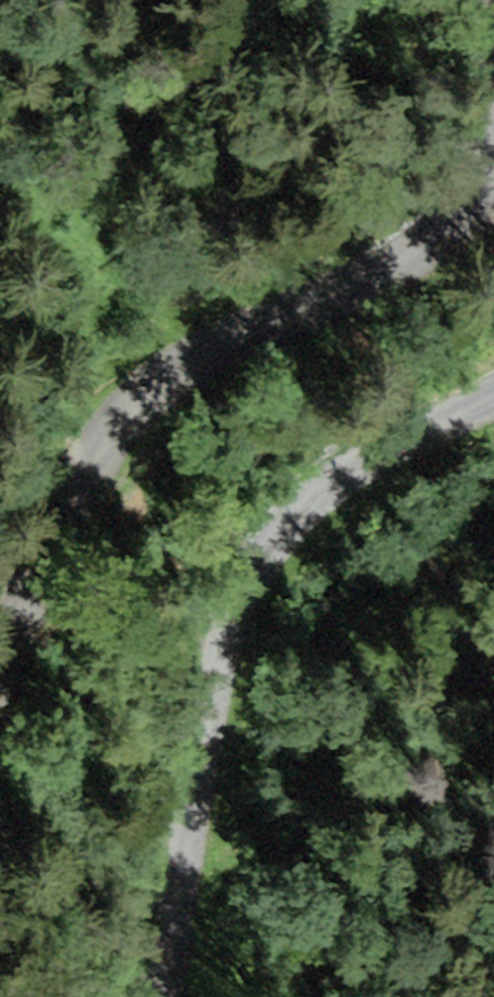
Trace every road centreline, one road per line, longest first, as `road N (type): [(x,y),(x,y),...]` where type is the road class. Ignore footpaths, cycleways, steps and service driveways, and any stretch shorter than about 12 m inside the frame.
road 1 (residential): [(493,147),(463,220),(440,240),(200,360),(137,410),(84,494),(0,673)]
road 2 (unclassified): [(493,401),(357,477),(275,548),(235,627),(167,996)]

